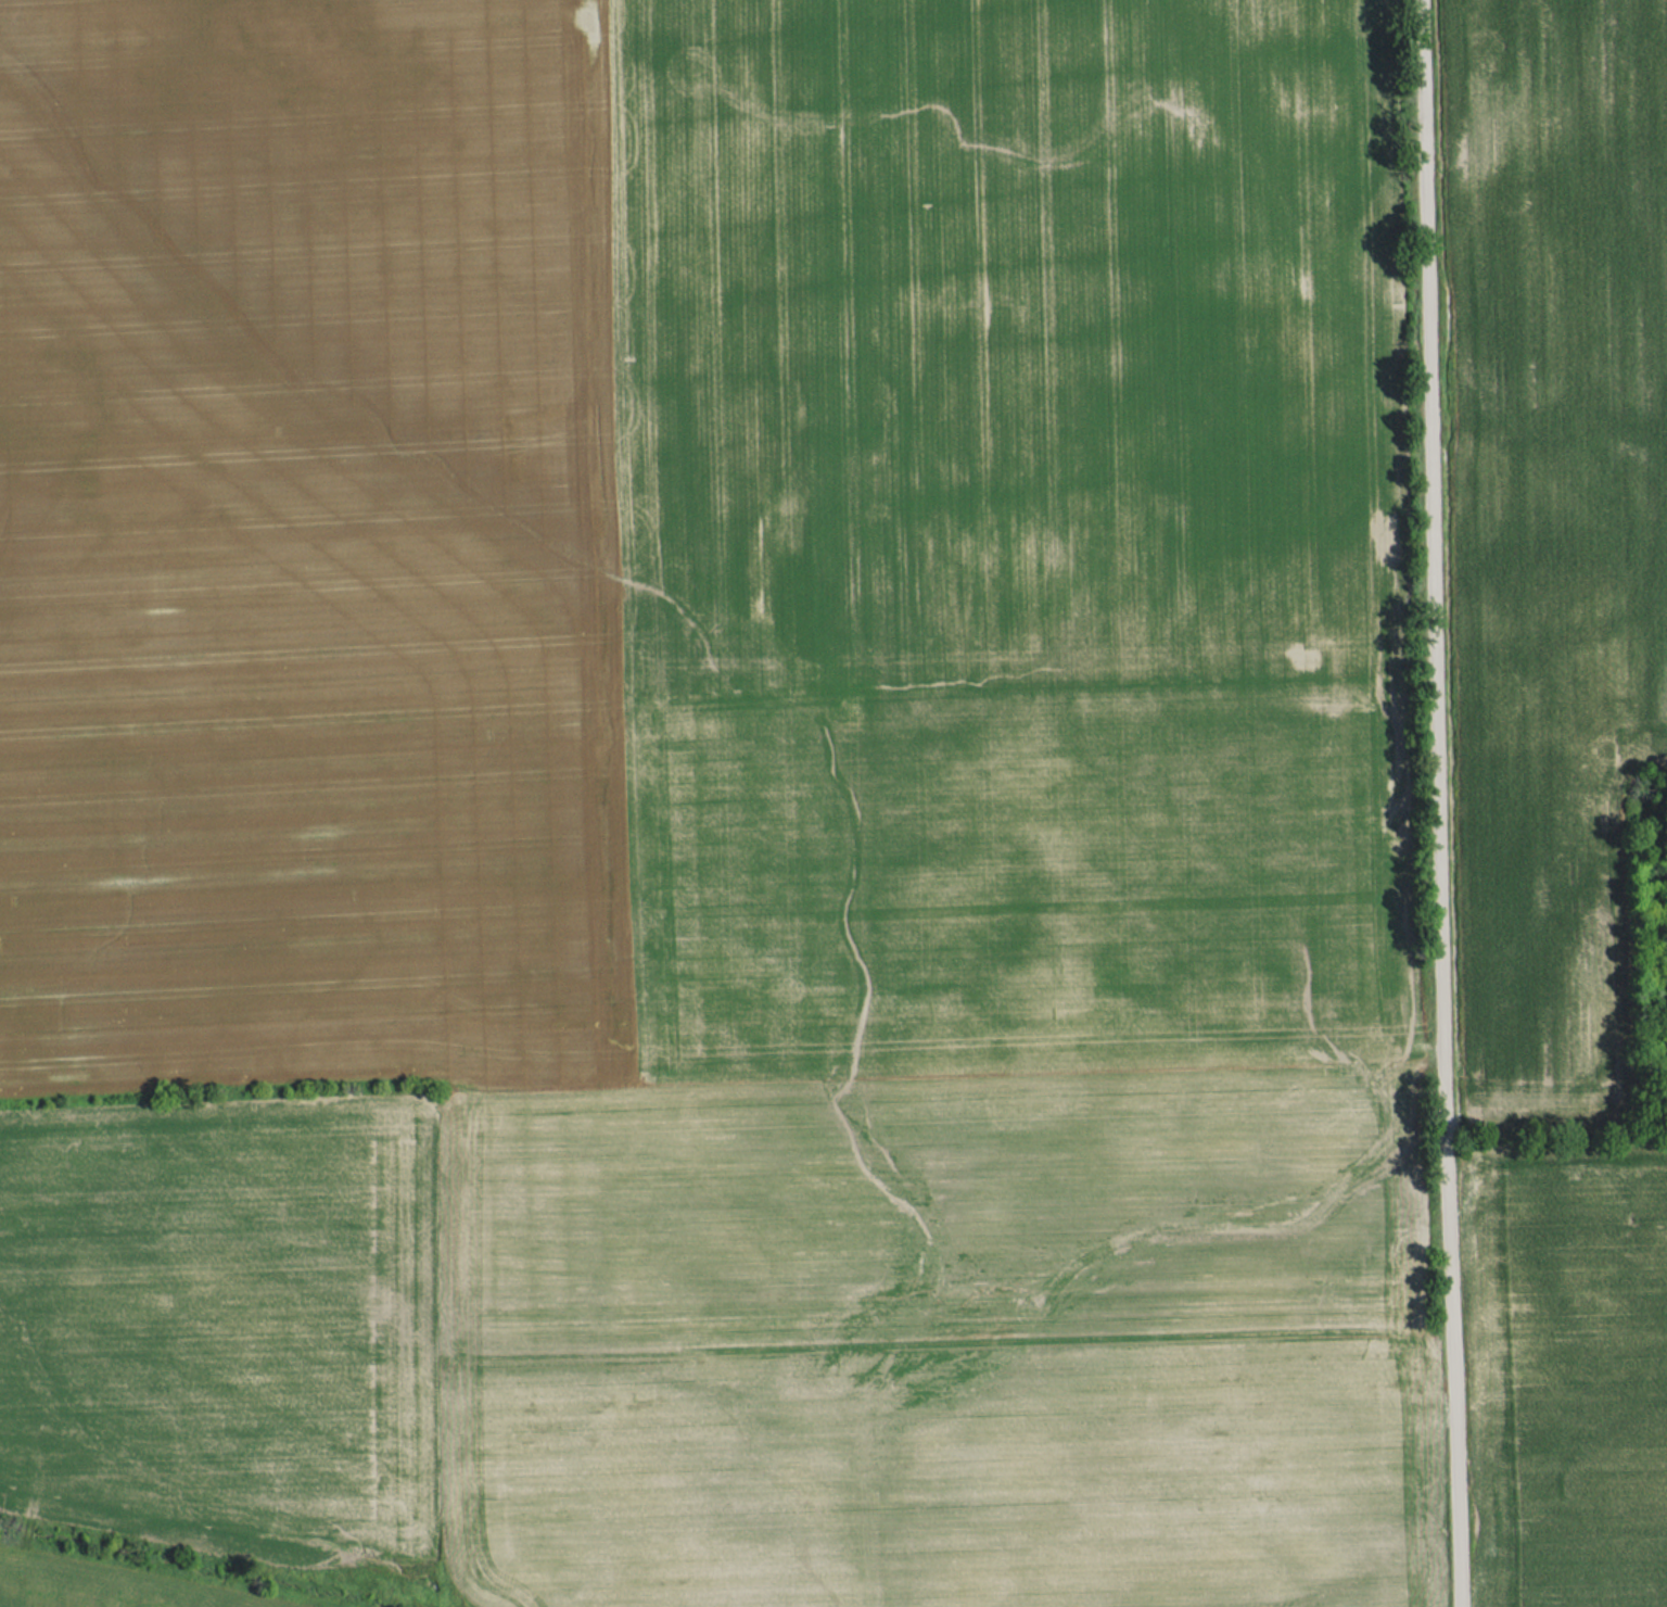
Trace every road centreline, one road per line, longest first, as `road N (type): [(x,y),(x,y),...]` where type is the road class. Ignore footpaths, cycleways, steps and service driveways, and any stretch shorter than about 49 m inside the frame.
road 1 (residential): [(1427,0),(1463,1606)]

